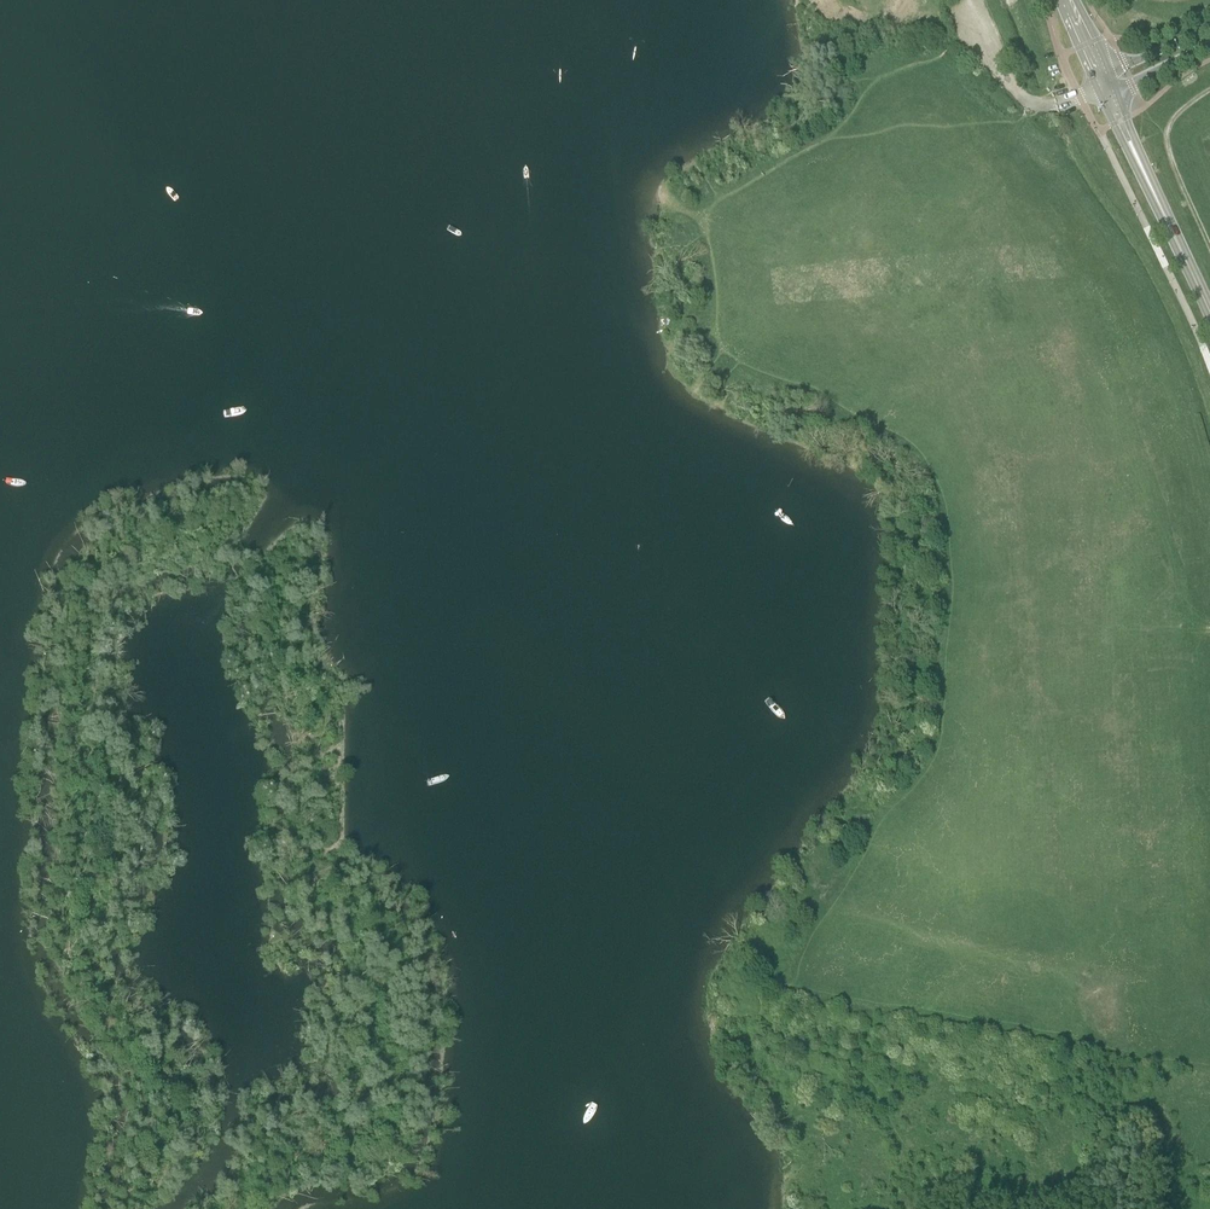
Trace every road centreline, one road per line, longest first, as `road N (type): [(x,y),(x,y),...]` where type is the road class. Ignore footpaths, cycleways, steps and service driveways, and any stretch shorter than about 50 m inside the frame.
road 1 (track): [(945,661),(982,634),(1209,629)]
road 2 (secondary): [(1209,314),(1105,86)]
road 3 (secondary): [(1209,27),(1123,65),(1105,86)]

